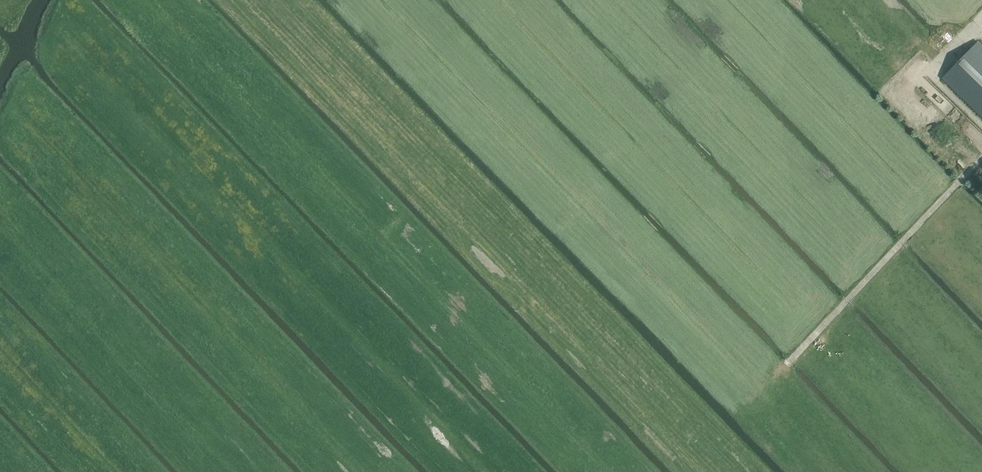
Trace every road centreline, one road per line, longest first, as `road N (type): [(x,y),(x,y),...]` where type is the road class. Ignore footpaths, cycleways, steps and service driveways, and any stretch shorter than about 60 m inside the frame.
road 1 (track): [(969,172),(784,368)]

